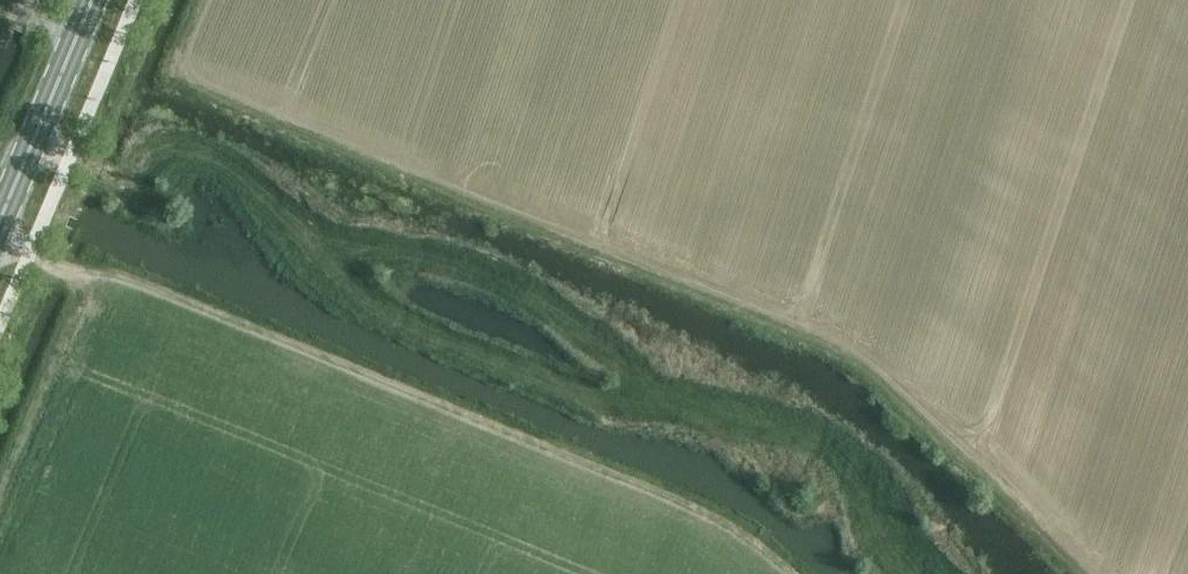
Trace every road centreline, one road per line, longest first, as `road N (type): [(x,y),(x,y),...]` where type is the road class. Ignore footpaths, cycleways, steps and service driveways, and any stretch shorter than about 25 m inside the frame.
road 1 (secondary): [(0,217),(91,0)]

